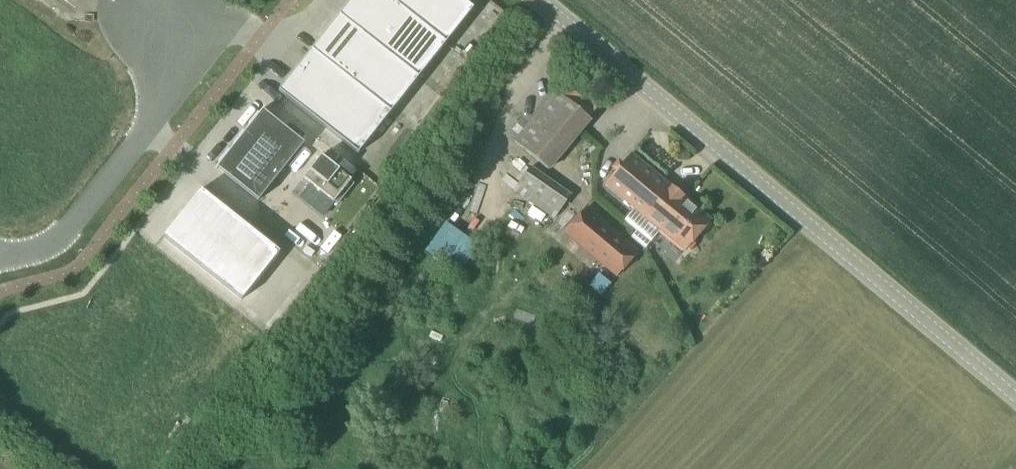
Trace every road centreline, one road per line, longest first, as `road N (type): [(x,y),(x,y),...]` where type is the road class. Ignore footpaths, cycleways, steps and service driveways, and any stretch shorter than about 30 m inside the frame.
road 1 (tertiary): [(1015,404),(533,0)]
road 2 (unclassified): [(154,0),(211,37),(62,238),(0,258)]

